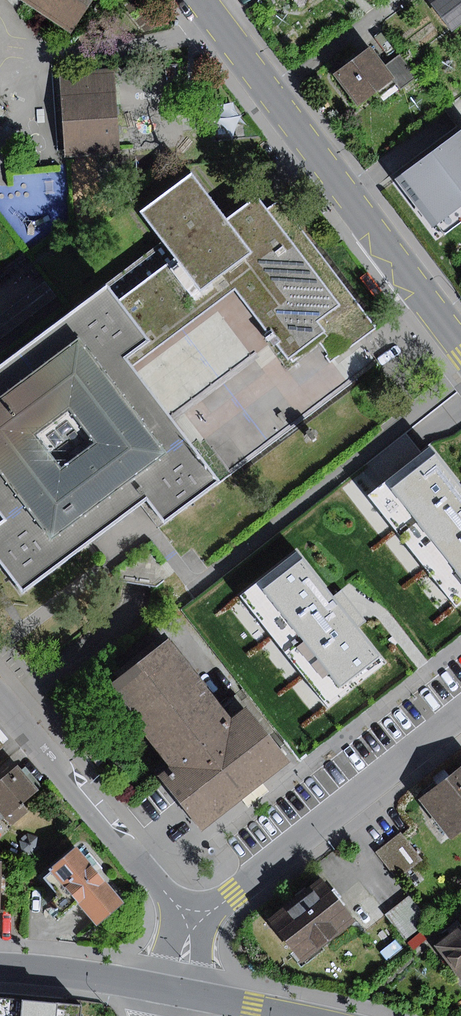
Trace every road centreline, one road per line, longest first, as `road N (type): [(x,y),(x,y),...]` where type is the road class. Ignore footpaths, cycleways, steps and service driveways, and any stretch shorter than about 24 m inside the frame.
road 1 (residential): [(202,0),(460,342)]
road 2 (residential): [(460,715),(192,922)]
road 3 (residential): [(0,693),(192,922)]
road 4 (residential): [(176,993),(0,969)]

